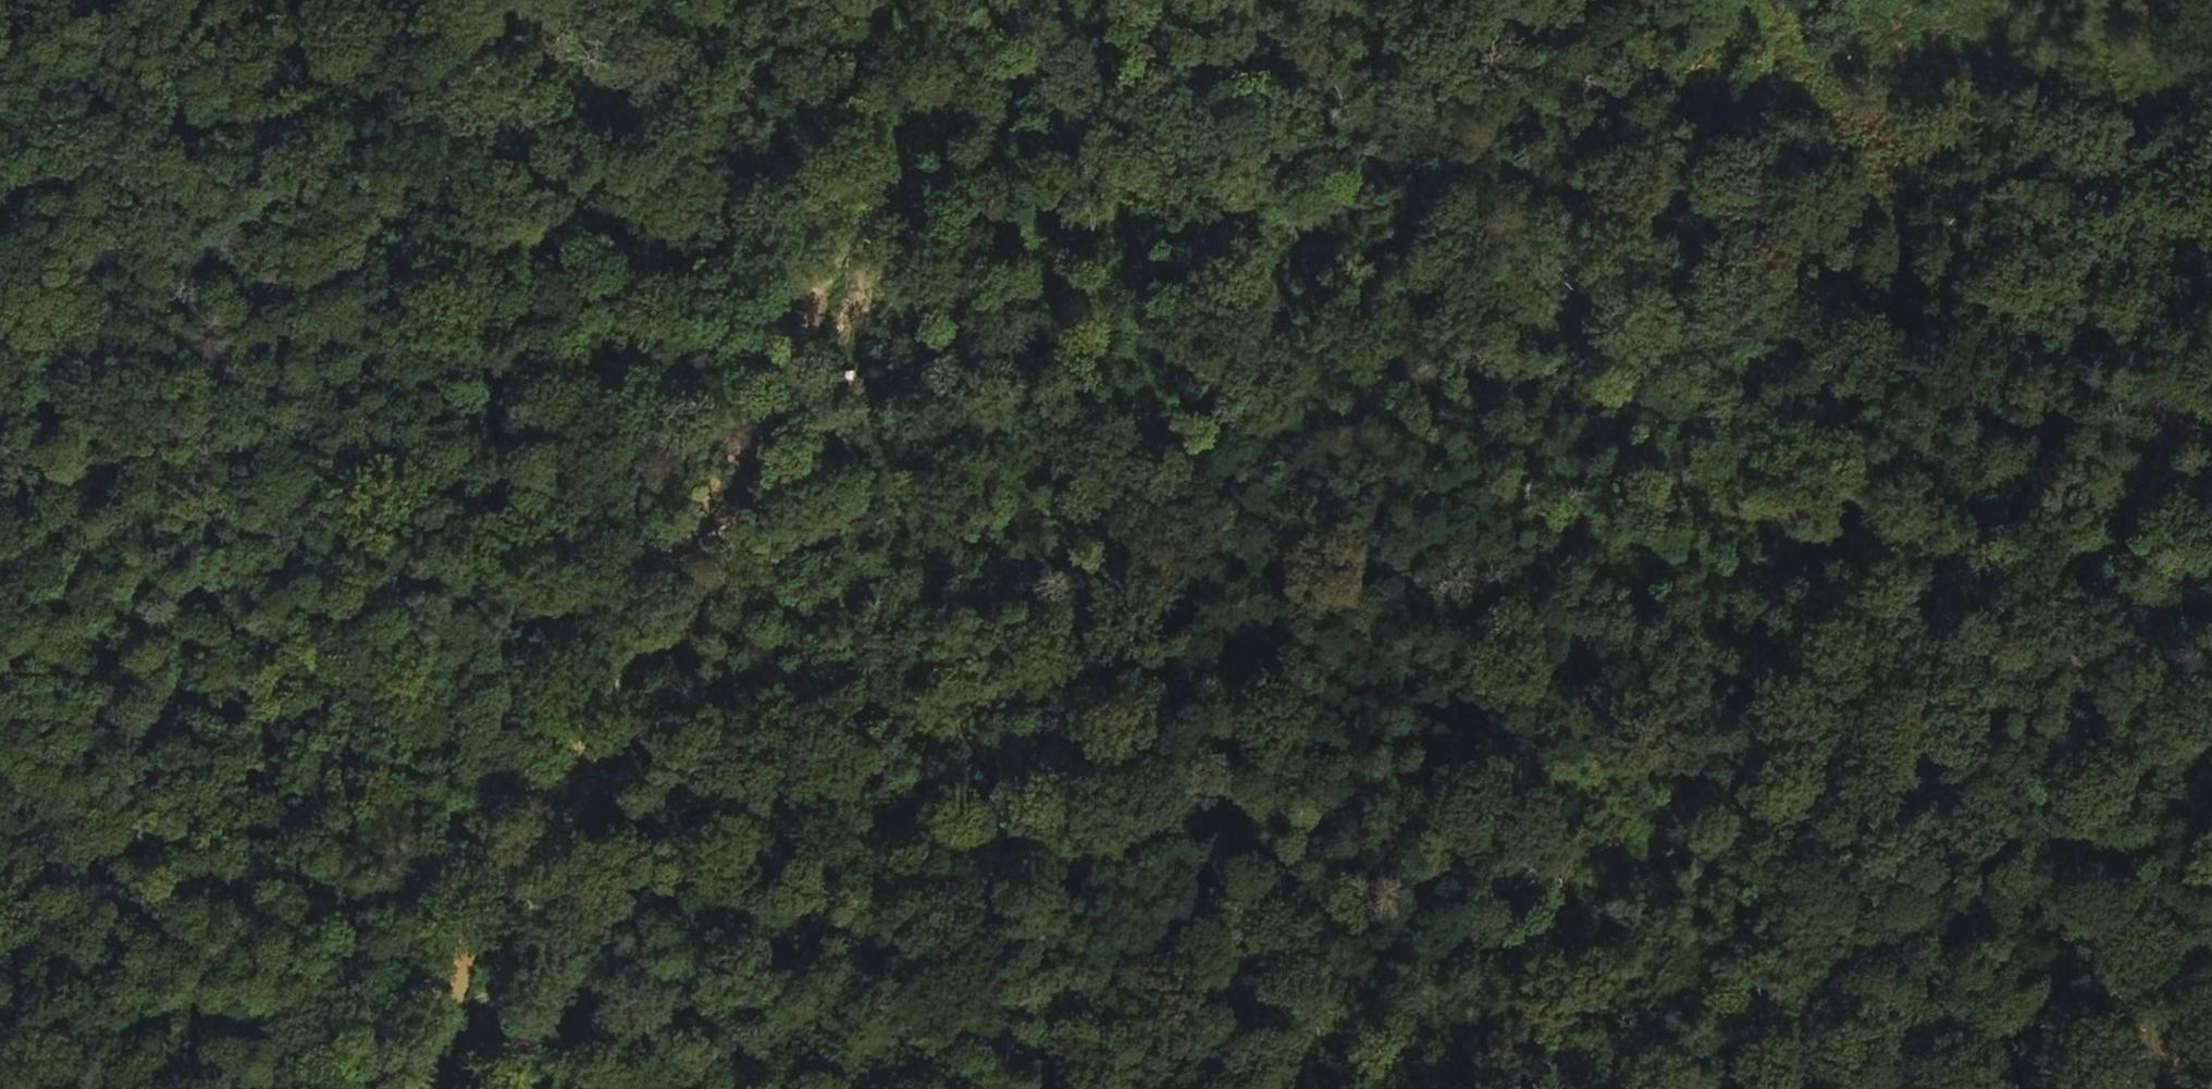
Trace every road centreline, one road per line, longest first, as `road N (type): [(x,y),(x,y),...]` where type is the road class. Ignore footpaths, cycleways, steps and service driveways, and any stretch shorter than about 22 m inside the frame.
road 1 (track): [(377,1088),(1002,0)]

